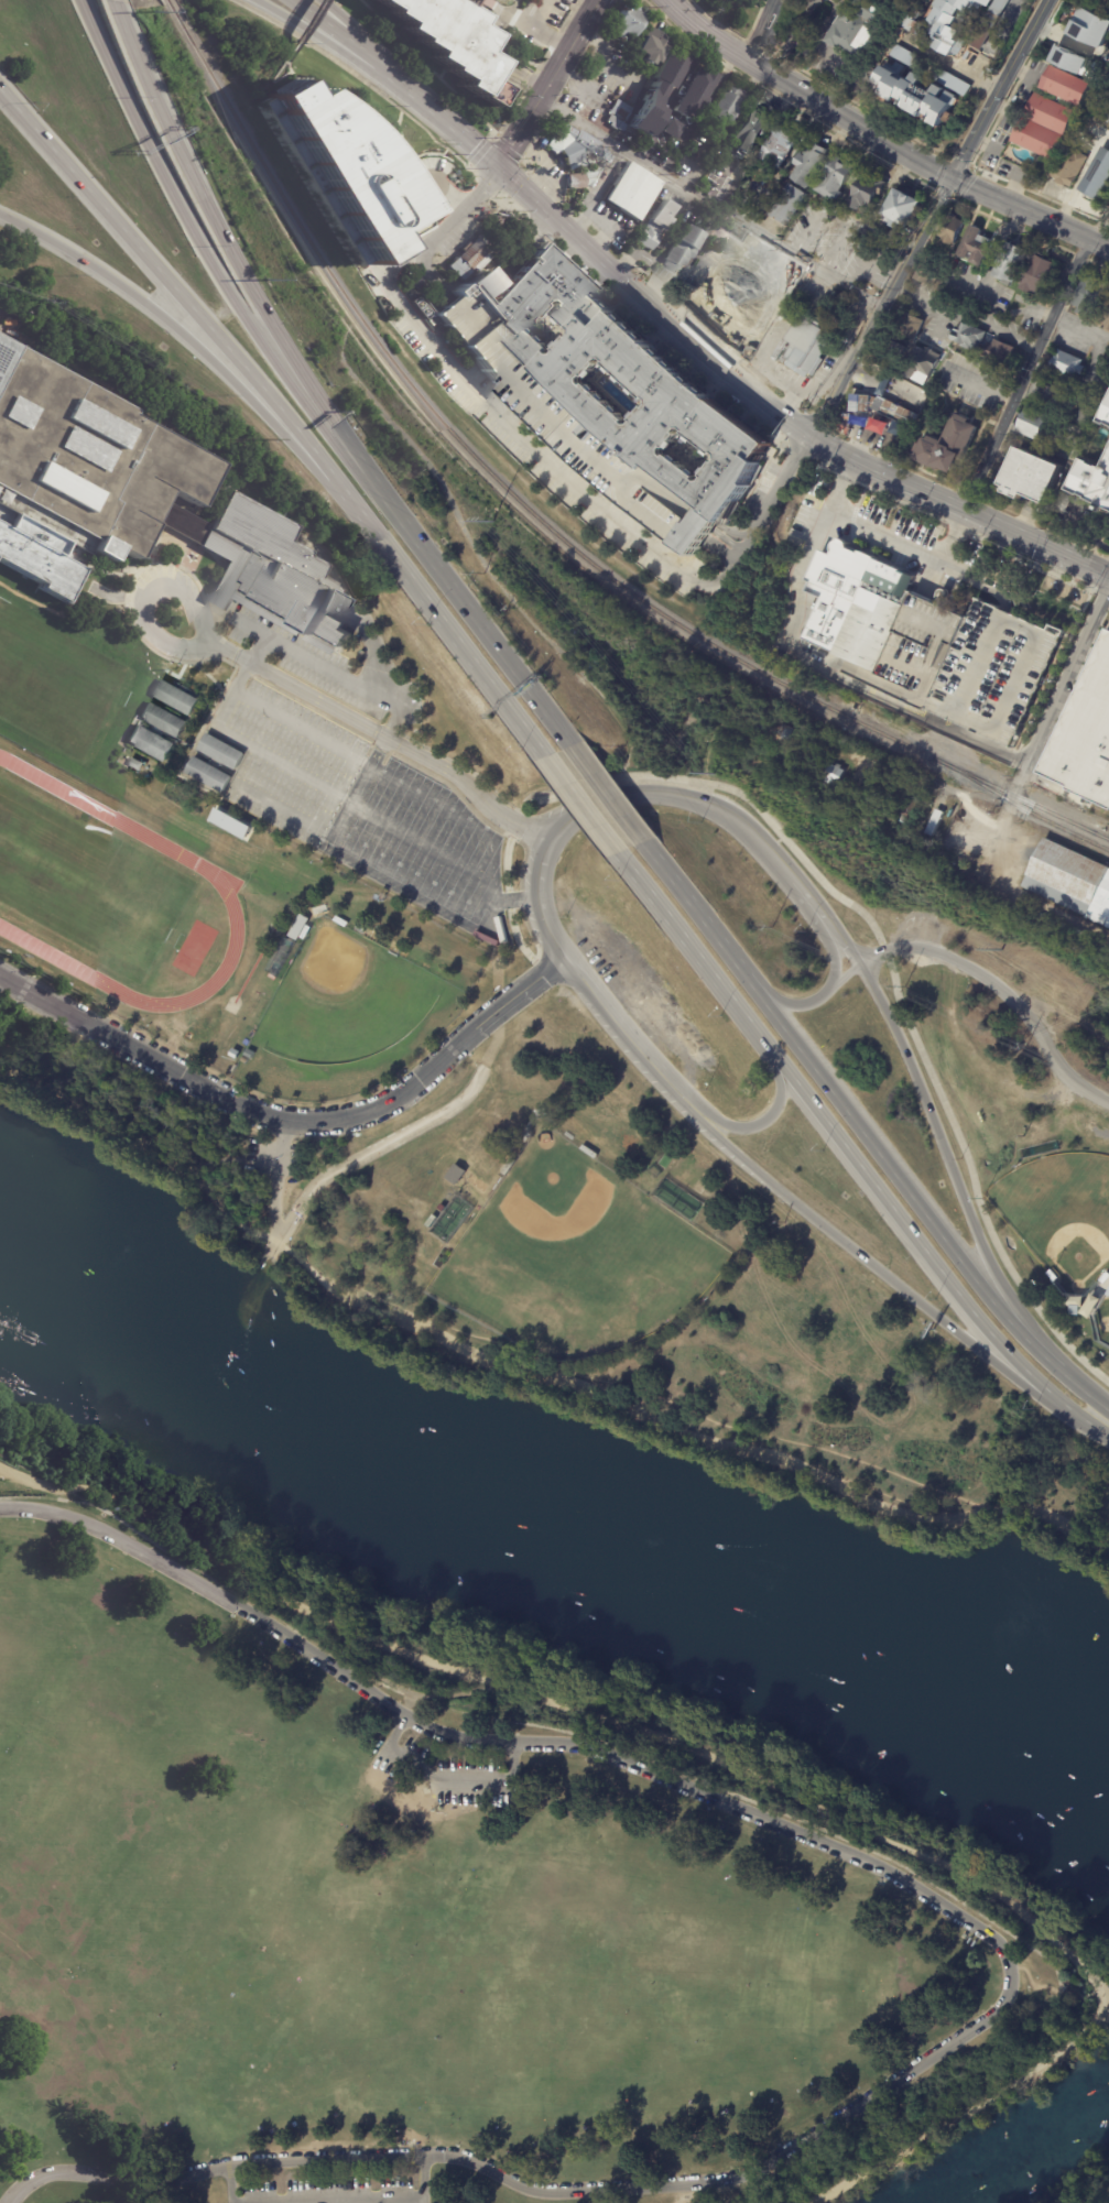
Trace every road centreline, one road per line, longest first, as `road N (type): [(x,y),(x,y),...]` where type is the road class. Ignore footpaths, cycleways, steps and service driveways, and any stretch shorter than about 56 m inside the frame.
road 1 (tertiary): [(1010,1980),(997,1941),(892,1873),(608,1755),(470,1742),(416,1724),(129,1546),(76,1520),(0,1511)]
road 2 (tertiary): [(18,2202),(33,2184),(58,2174),(177,2181),(219,2168),(436,2156),(548,2191),(729,2179),(782,2156),(969,2035),(1010,1980)]
road 3 (residential): [(543,972),(401,1094),(372,1111),(308,1122),(232,1102),(0,974)]
road 4 (primary): [(0,94),(281,412),(371,530)]
road 5 (primary): [(1108,1413),(997,1309),(750,988)]
road 6 (motorway): [(369,488),(232,259),(112,2)]
road 7 (primary): [(684,1103),(721,1144),(1041,1400),(1108,1441)]
road 8 (primary): [(770,1049),(1015,1360),(1108,1436)]
road 9 (primary): [(1108,1401),(1028,1323),(997,1278),(911,1069),(858,966)]
road 10 (primary): [(369,488),(284,382),(213,269),(106,63)]
road 11 (motorway): [(0,217),(97,271),(168,327),(371,530)]
road 12 (secondary): [(499,164),(730,373),(812,435)]
road 13 (secondary): [(950,181),(716,42),(666,0)]
road 14 (primary): [(572,746),(369,488)]
road 15 (secondary): [(812,435),(1108,573)]
road 16 (residential): [(1108,1103),(1062,1071),(1014,1003),(947,957),(902,947),(858,966)]
road 17 (residential): [(1088,241),(963,509)]
road 18 (residential): [(812,435),(950,181)]
road 19 (primary): [(371,530),(543,759)]
road 20 (primary): [(618,855),(770,1049)]
road 21 (residential): [(1010,803),(1108,592)]
road 22 (tertiary): [(791,882),(751,838),(698,806),(633,797),(599,803)]
road 23 (residential): [(813,732),(932,784),(1010,803)]
road 24 (tertiary): [(554,938),(684,1103)]
road 25 (tertiary): [(1049,0),(950,181)]
road 26 (tertiary): [(601,0),(499,164)]
road 27 (primary): [(750,988),(642,842)]
road 28 (motorway): [(260,0),(411,88)]
road 29 (secondary): [(1108,250),(950,181)]
road 30 (primary): [(770,1049),(779,1097),(766,1120),(739,1127),(684,1103)]
road 31 (secondary): [(296,0),(411,88)]
road 32 (primary): [(831,934),(834,967),(823,996),(793,1006),(750,988)]
road 33 (secondary): [(325,0),(411,88)]
road 34 (primary): [(543,759),(618,855)]

